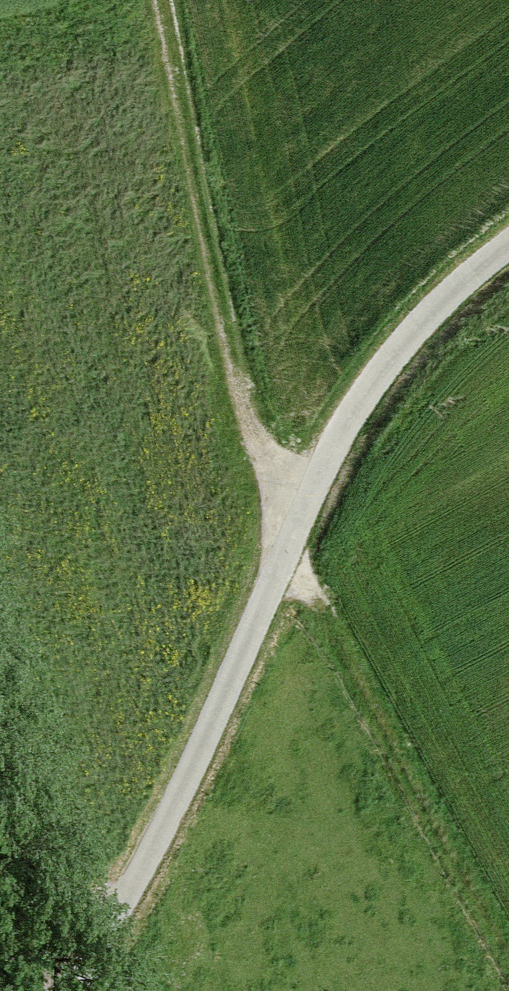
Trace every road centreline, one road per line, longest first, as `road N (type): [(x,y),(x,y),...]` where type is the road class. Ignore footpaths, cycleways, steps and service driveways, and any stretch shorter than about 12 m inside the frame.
road 1 (track): [(508,953),(286,544),(243,413),(156,0)]
road 2 (unclassified): [(73,990),(130,895),(286,544),(368,390),(432,309),(508,249)]

